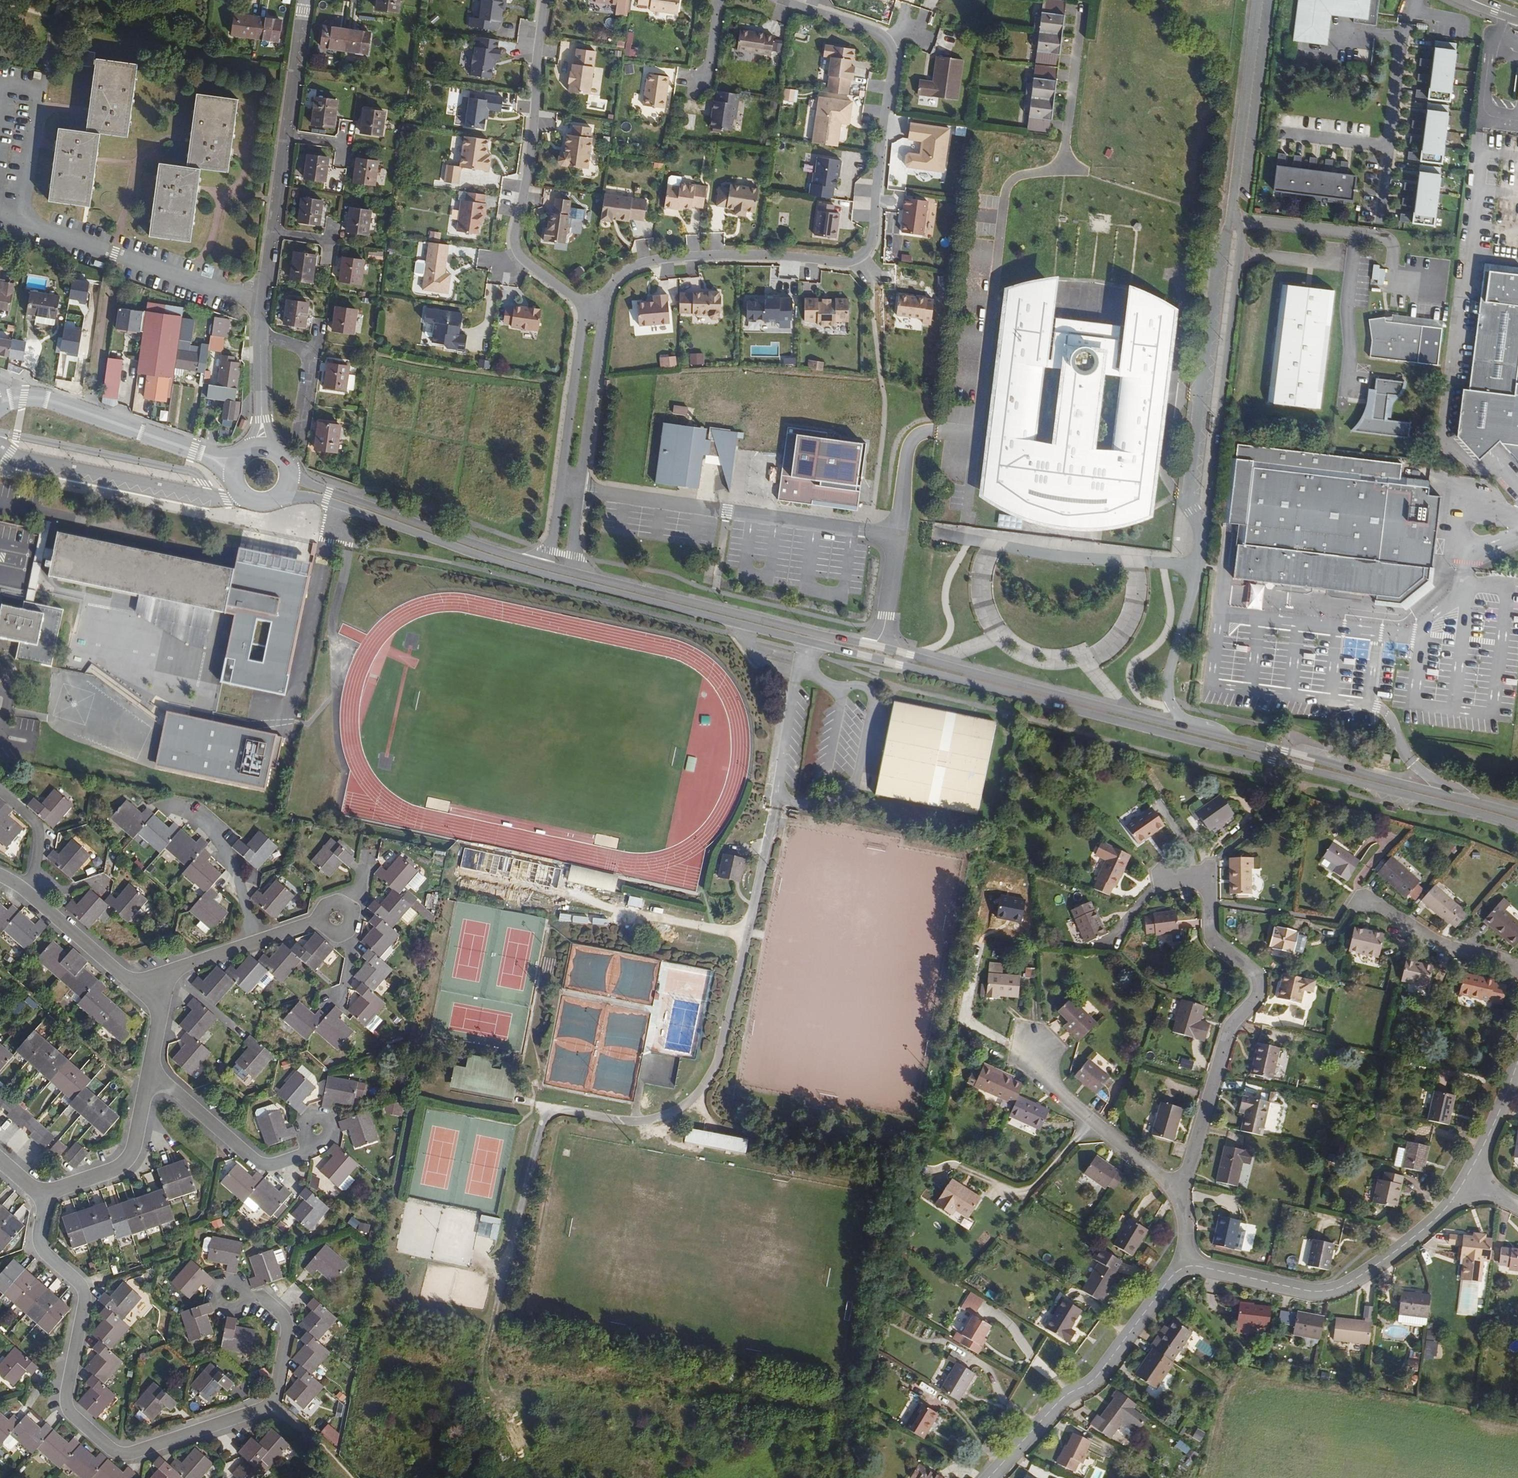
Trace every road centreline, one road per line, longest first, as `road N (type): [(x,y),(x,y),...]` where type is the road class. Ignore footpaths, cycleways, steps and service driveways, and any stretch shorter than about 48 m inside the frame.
road 1 (secondary): [(281,496),(327,501),(526,569),(1517,827)]
road 2 (secondary): [(1517,813),(573,573)]
road 3 (residential): [(41,1192),(44,1254),(84,1287),(66,1404),(118,1453),(275,1404),(287,1329),(258,1296),(232,1295)]
road 4 (residential): [(607,294),(625,272),(657,260),(846,263),(869,251),(894,55),(876,32),(778,0)]
road 5 (residential): [(1206,525),(1193,509),(1200,423),(1257,0)]
road 6 (residential): [(1179,1191),(1231,1025),(1260,988),(1253,970),(1213,942),(1210,878),(1166,878),(1110,941)]
road 7 (residential): [(546,0),(514,244),(584,307)]
road 8 (residential): [(1478,1180),(1373,1270),(1320,1294),(1189,1265)]
road 9 (residential): [(1189,1265),(1172,1275),(1094,1380),(1051,1411),(989,1477)]
road 10 (residential): [(573,573),(607,294)]
road 11 (secondary): [(549,566),(289,474)]
road 12 (residential): [(584,307),(549,566)]
road 13 (residential): [(1381,222),(1401,37),(1418,0)]
road 14 (residential): [(149,1071),(261,1164),(303,1155),(317,1131)]
road 15 (residential): [(1179,1191),(1051,1083),(1034,1044)]
road 16 (secondary): [(0,400),(44,398),(194,449)]
road 17 (residential): [(149,1071),(131,1153),(117,1169),(41,1192)]
road 18 (residential): [(253,944),(237,866),(198,817),(166,807)]
road 19 (residential): [(1517,972),(1484,953),(1440,946),(1370,902)]
road 20 (residential): [(30,894),(144,994)]
road 21 (residential): [(287,136),(306,0)]
road 22 (residential): [(1517,1063),(1482,1149),(1478,1180)]
road 23 (residential): [(144,994),(174,970),(253,944)]

